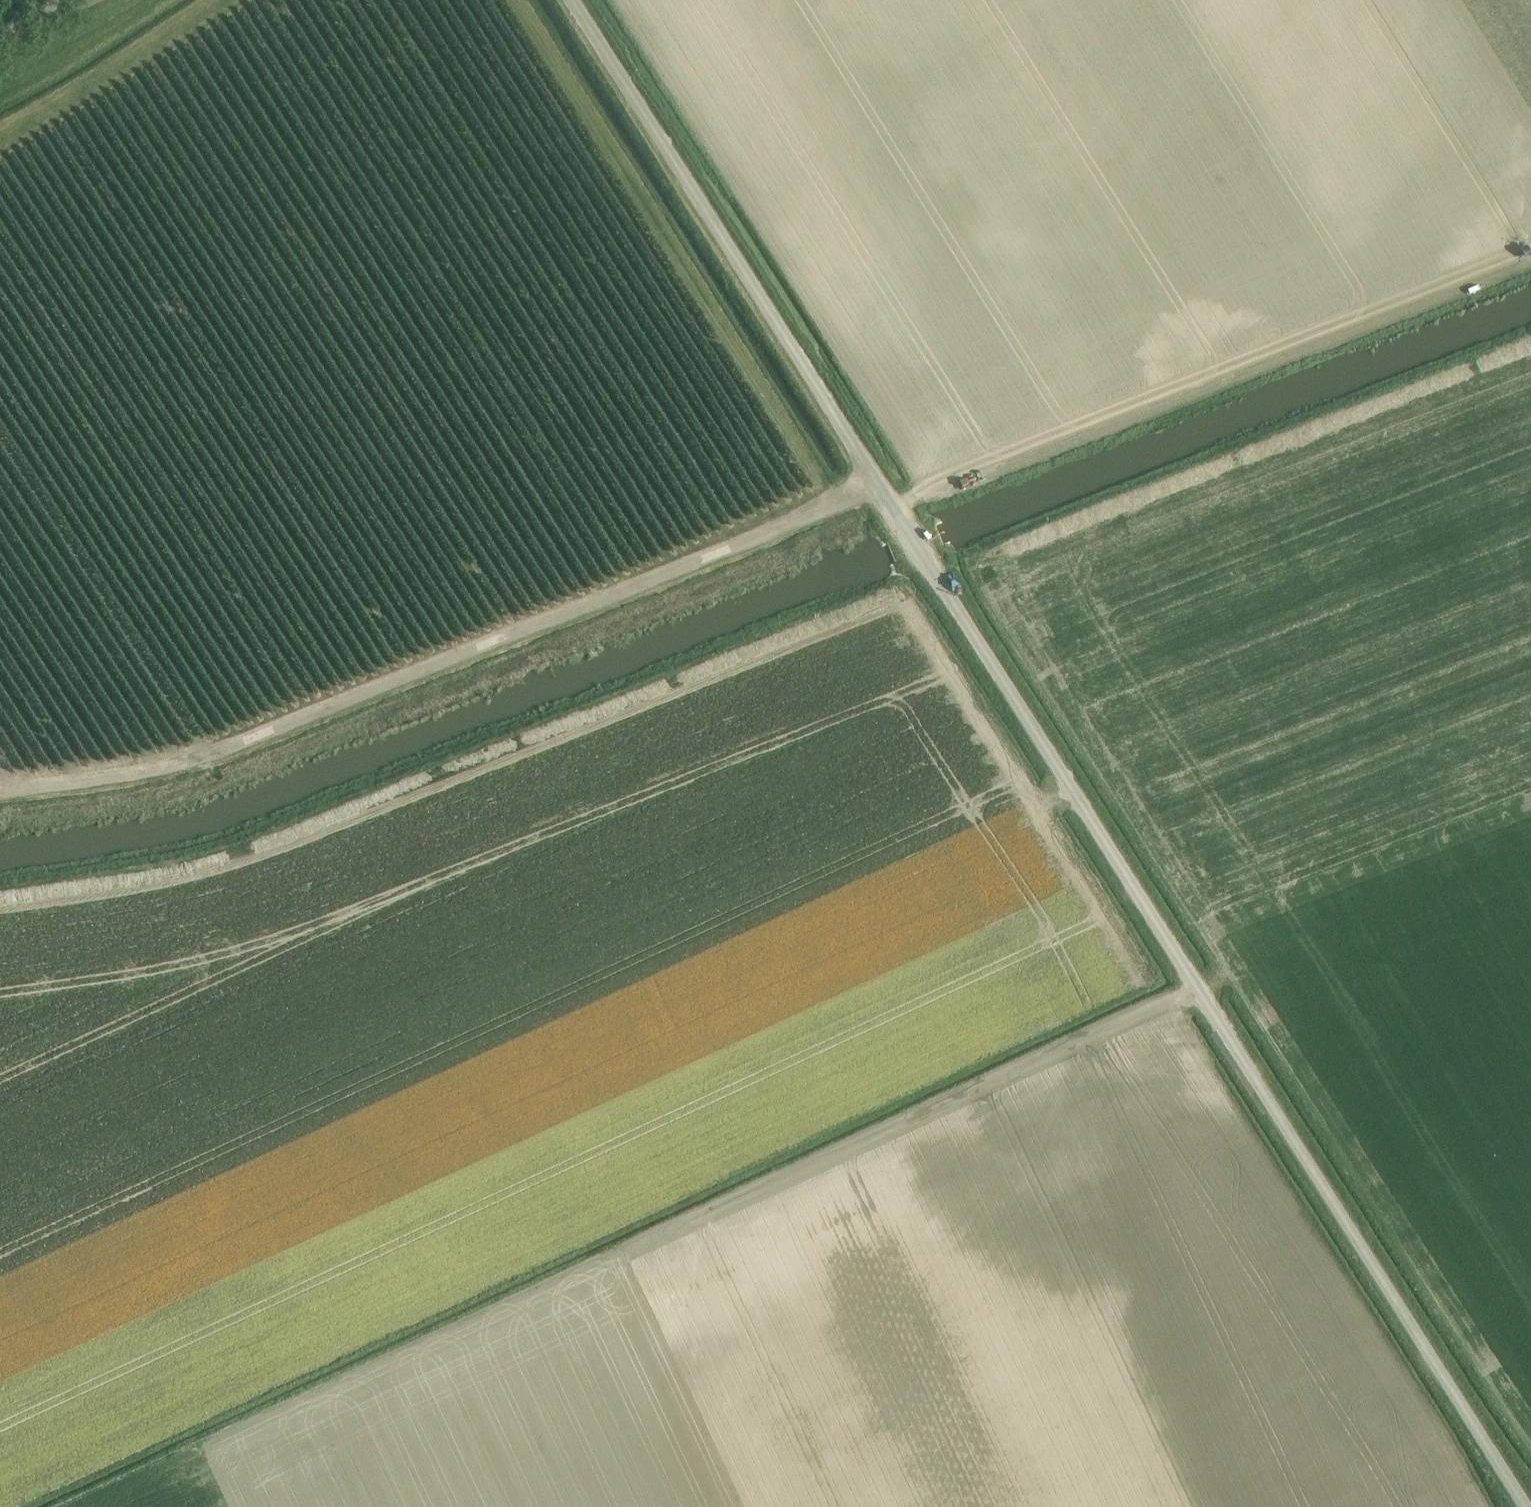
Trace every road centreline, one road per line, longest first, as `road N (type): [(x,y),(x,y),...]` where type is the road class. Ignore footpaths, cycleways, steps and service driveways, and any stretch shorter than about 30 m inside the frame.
road 1 (unclassified): [(1519,1506),(569,0)]

